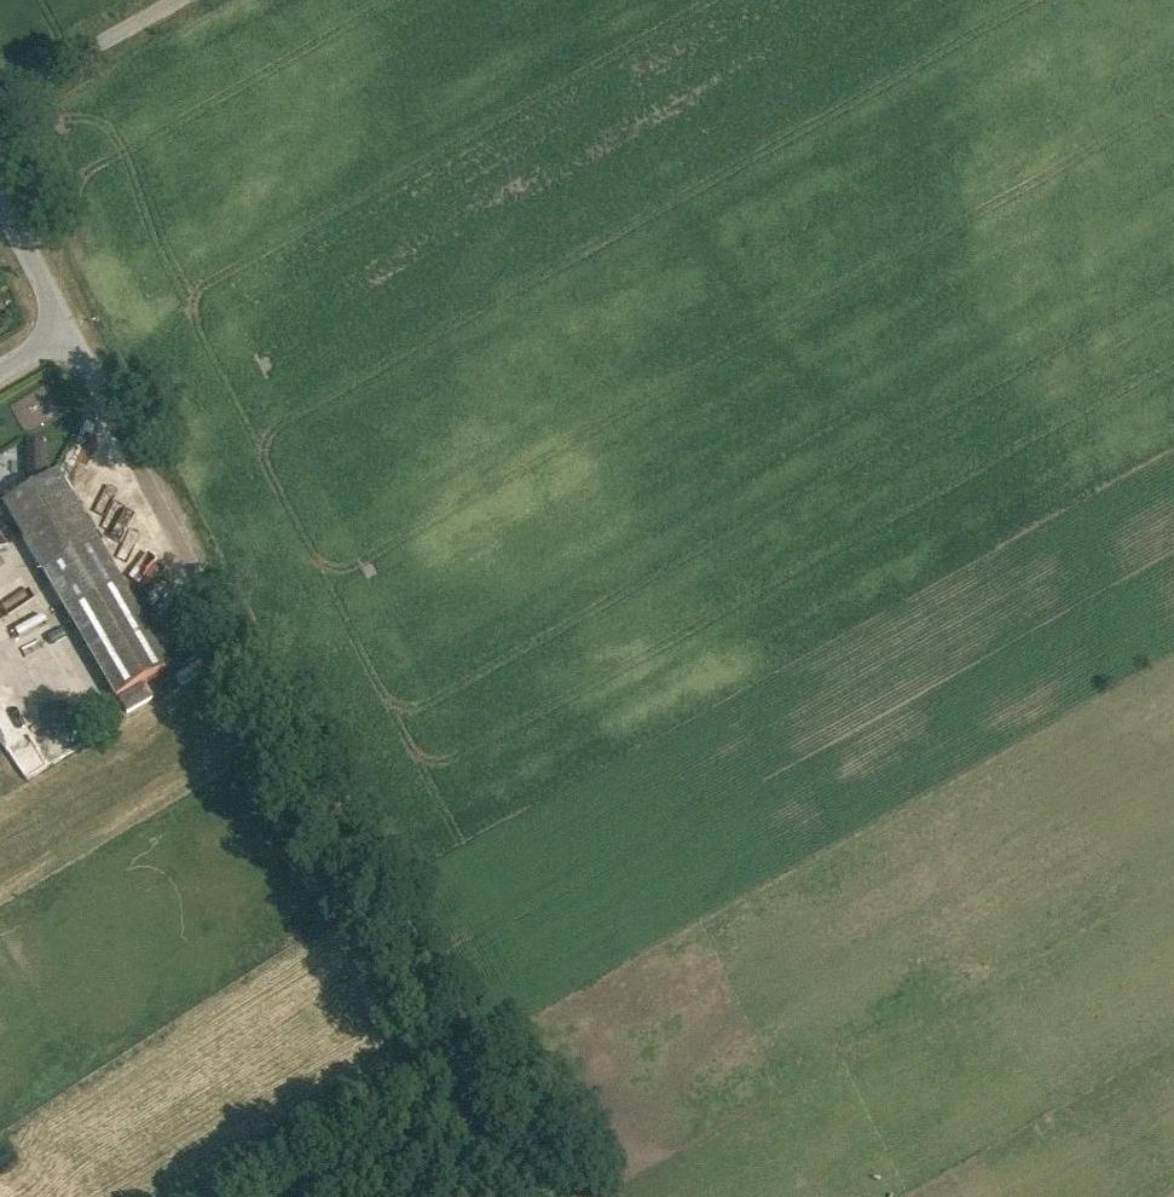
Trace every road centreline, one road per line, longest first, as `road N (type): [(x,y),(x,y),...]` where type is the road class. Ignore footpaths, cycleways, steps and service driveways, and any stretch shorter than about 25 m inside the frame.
road 1 (unclassified): [(577,1196),(404,971),(66,332)]
road 2 (unclassified): [(0,96),(172,0)]
road 3 (unclassified): [(66,332),(0,196)]

